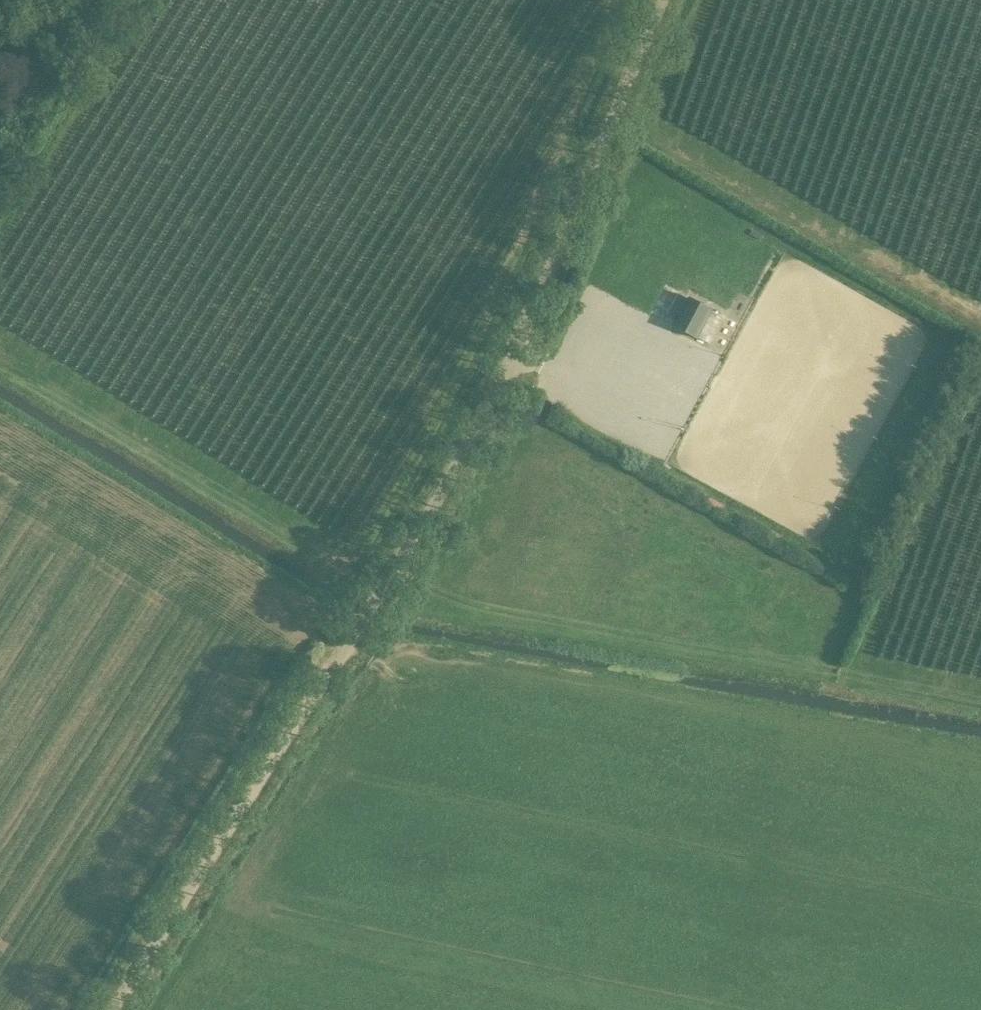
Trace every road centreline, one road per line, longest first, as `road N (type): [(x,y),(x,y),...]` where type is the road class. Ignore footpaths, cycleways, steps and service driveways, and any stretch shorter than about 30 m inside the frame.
road 1 (unclassified): [(104,1009),(423,517),(507,363),(660,0)]

